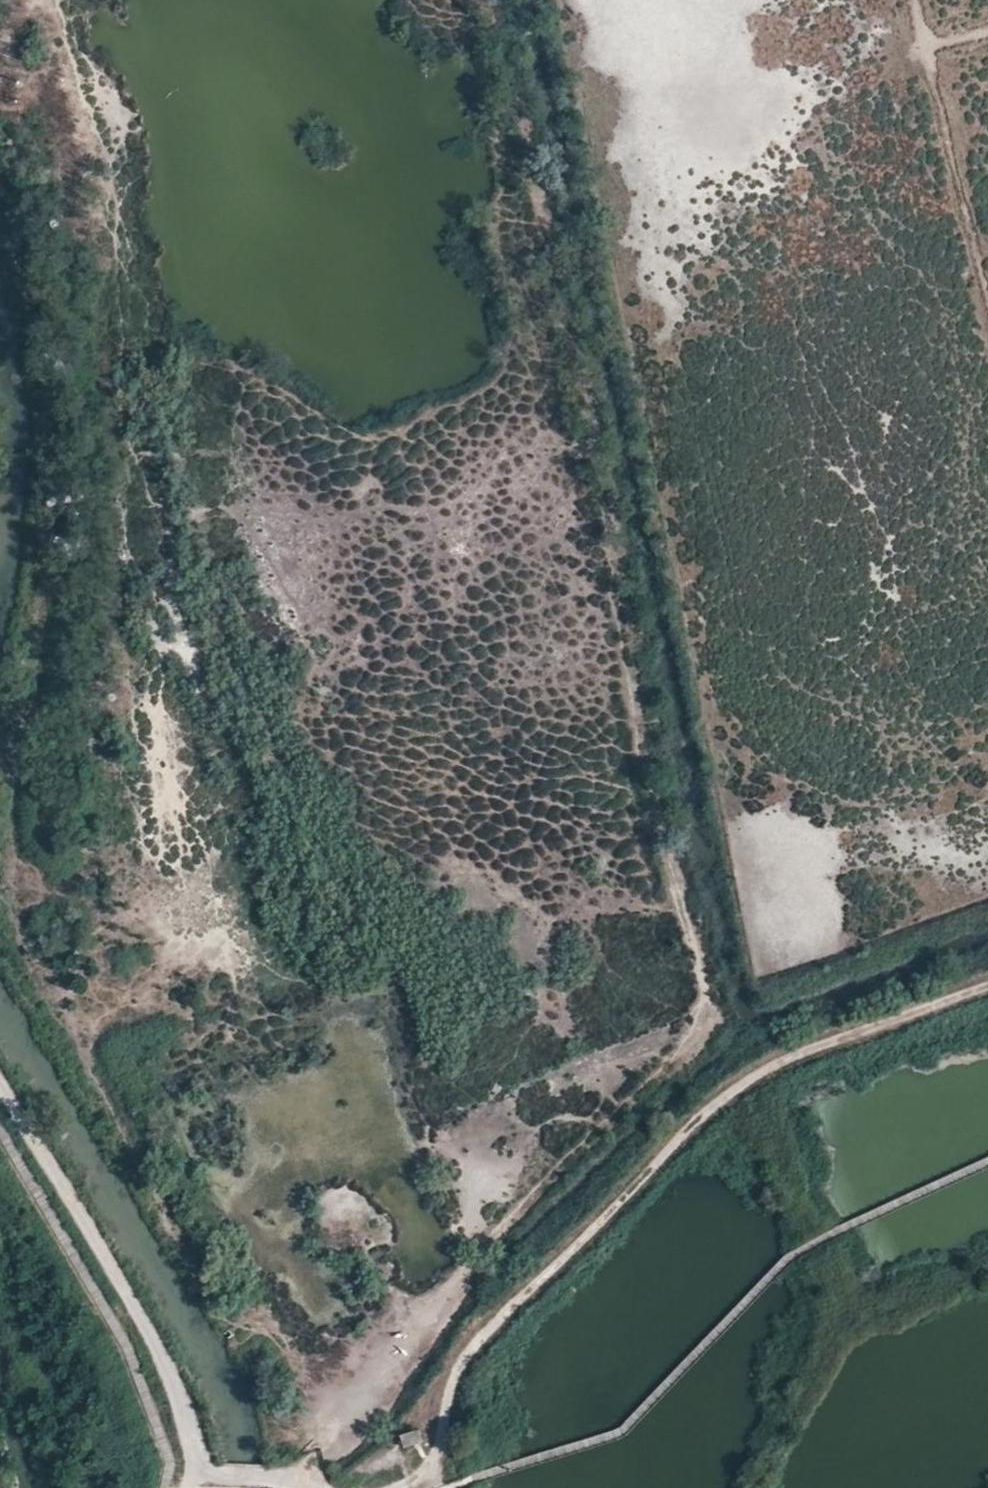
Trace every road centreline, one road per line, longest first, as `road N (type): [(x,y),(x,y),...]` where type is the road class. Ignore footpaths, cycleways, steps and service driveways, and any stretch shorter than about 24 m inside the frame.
road 1 (track): [(401,1487),(435,1456),(460,1374),(483,1342),(715,1105),(780,1063),(987,987)]
road 2 (track): [(191,1468),(184,1424),(124,1287),(0,1089)]

